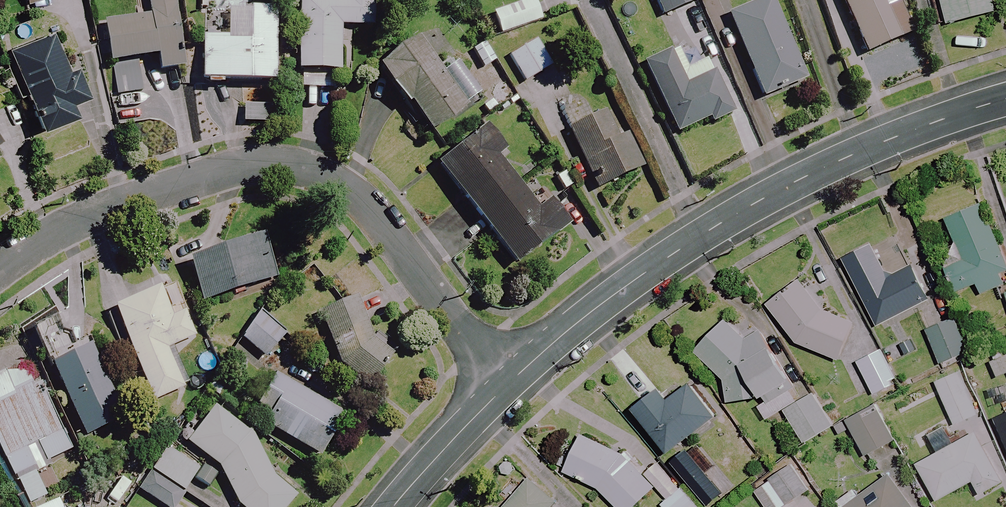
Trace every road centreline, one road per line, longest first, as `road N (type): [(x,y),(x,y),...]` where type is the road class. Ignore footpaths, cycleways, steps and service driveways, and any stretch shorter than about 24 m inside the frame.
road 1 (residential): [(0,277),(58,238),(185,183),(252,166),(305,168),(358,197),(510,381)]
road 2 (residential): [(1005,98),(886,141),(712,228),(510,381)]
road 3 (residential): [(510,381),(393,506)]

